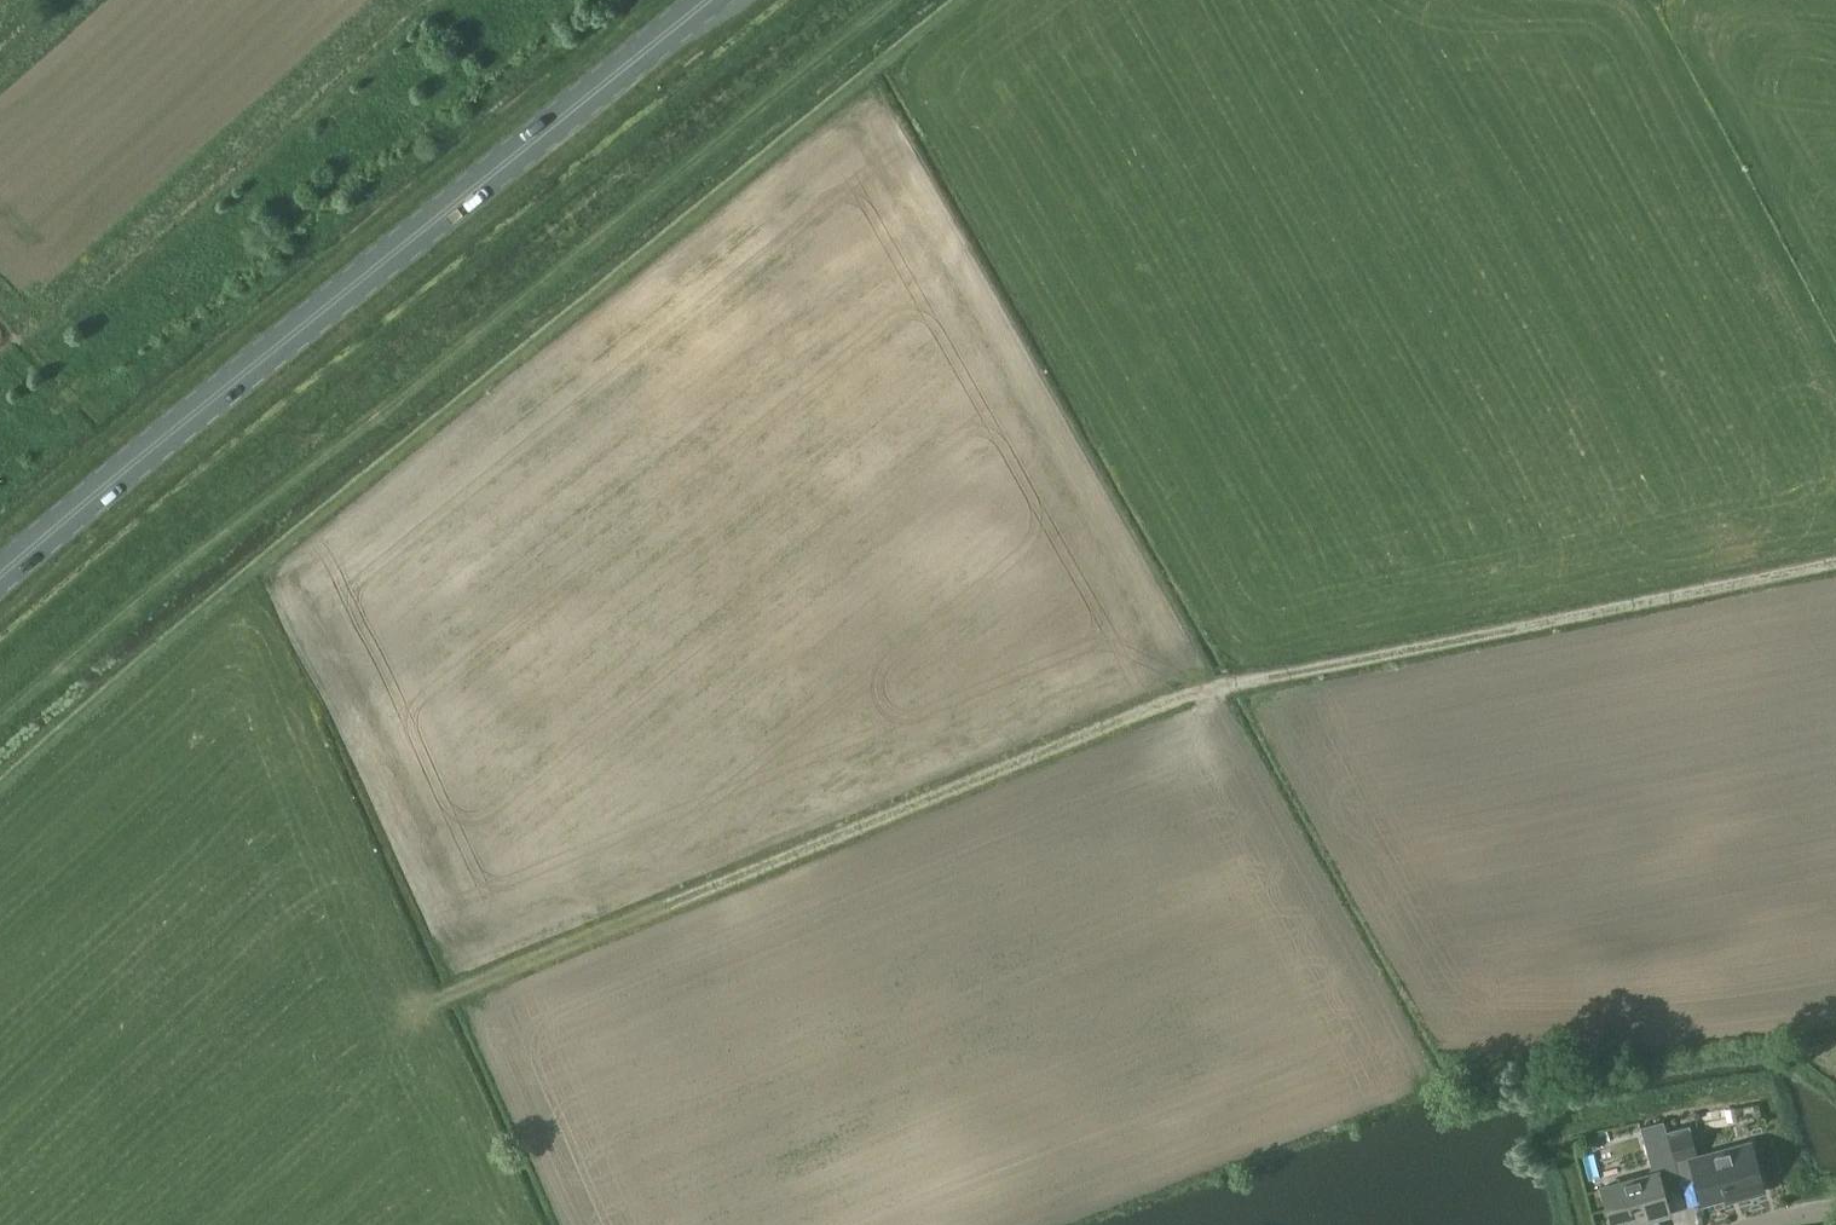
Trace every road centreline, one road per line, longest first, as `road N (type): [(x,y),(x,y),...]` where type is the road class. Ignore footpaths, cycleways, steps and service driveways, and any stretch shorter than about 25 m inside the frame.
road 1 (primary): [(0,577),(707,0)]

